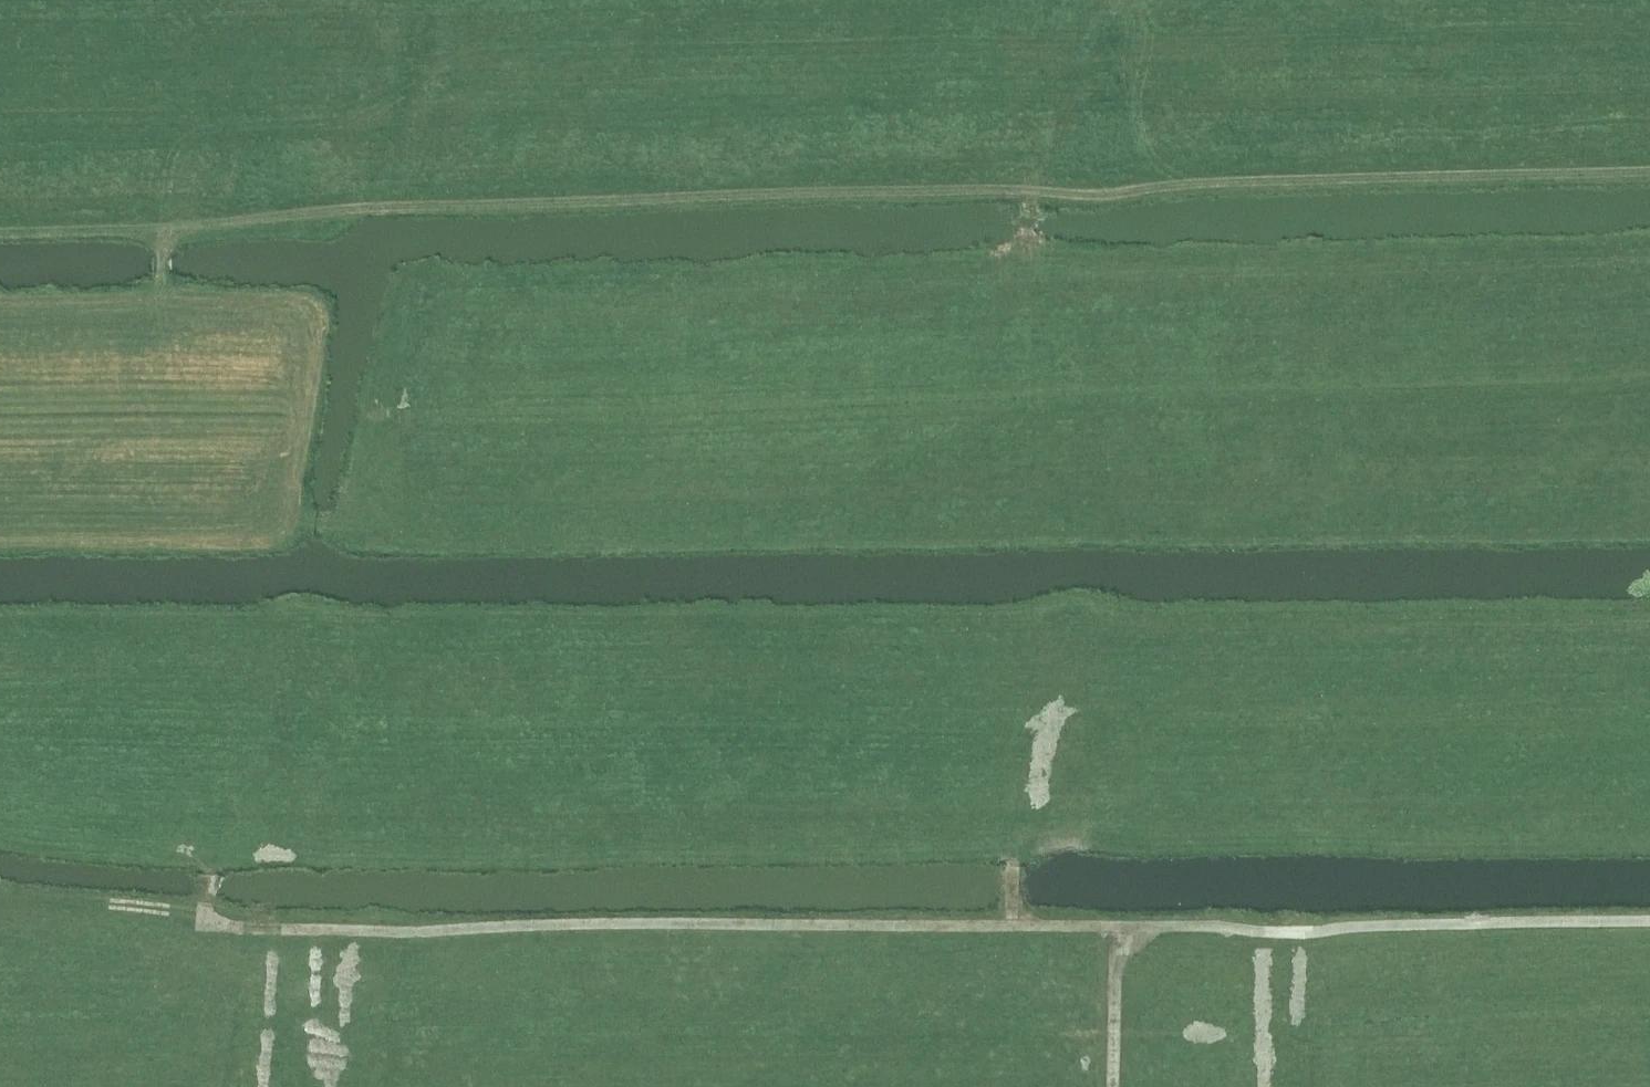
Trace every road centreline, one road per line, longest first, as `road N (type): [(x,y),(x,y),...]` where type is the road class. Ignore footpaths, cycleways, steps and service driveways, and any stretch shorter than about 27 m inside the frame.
road 1 (track): [(1649,171),(1097,194),(366,204),(235,225),(0,230)]
road 2 (track): [(1649,919),(1179,926),(203,921)]

